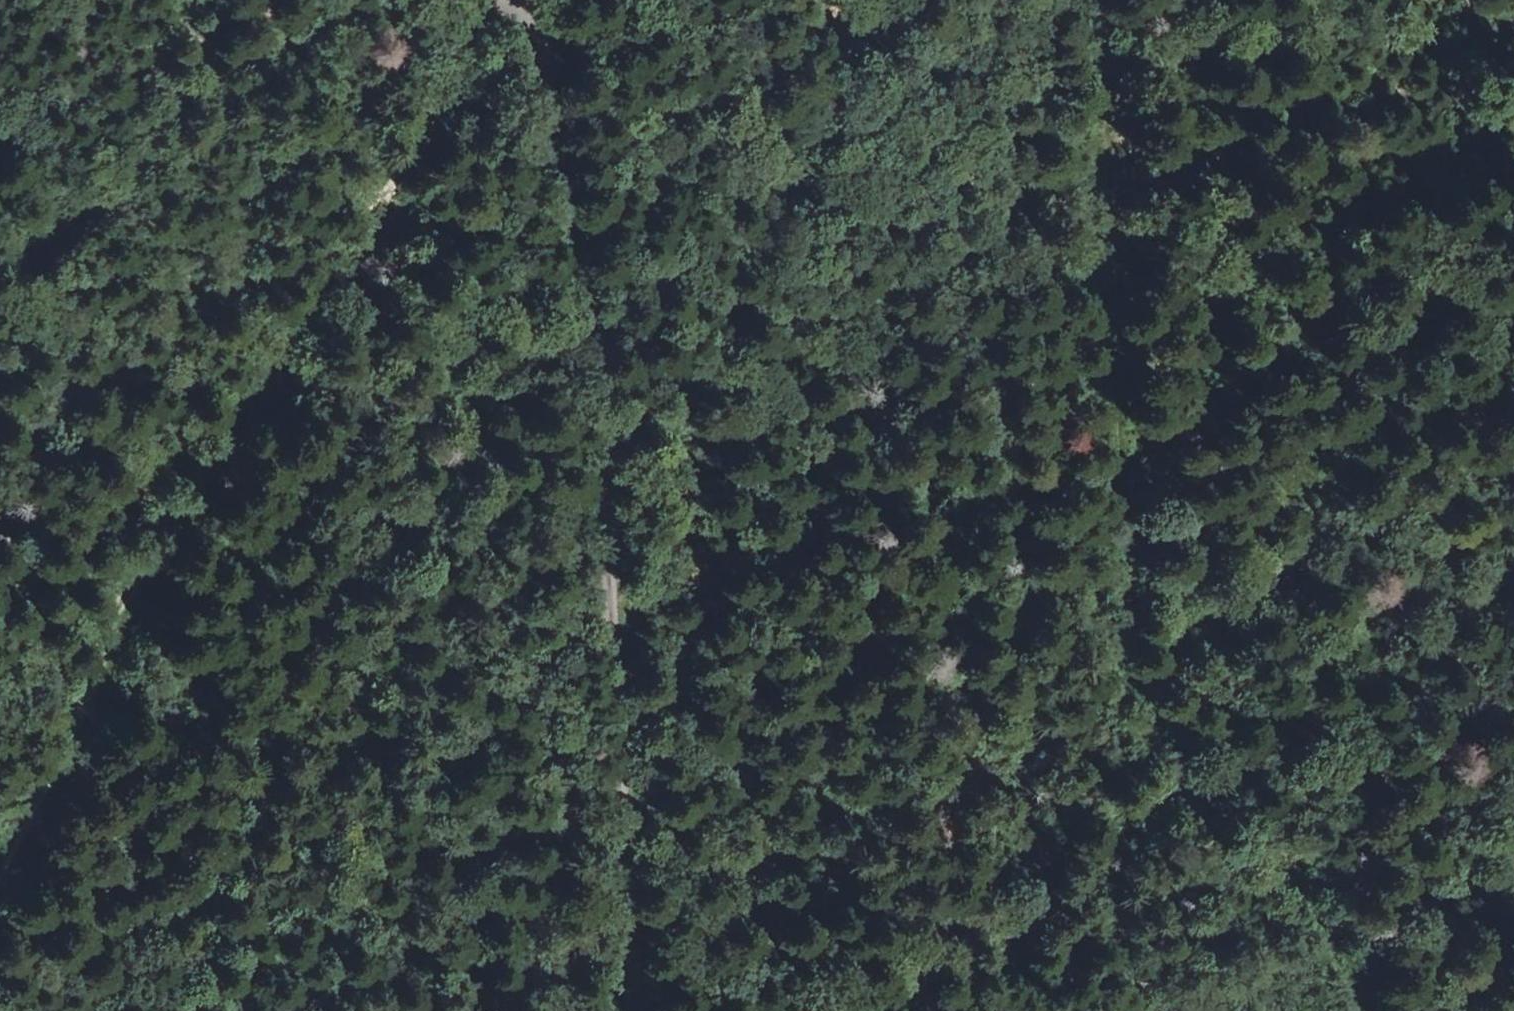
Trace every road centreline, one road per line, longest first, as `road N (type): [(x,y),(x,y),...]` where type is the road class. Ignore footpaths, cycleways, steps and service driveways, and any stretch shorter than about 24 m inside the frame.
road 1 (track): [(1366,1010),(1314,902),(1259,837),(1196,785),(1147,724),(1125,672),(1099,0)]
road 2 (track): [(641,1010),(618,893),(614,803),(624,714),(607,403),(554,194),(545,40),(508,0)]
road 3 (track): [(494,0),(461,16),(435,58),(420,139),(385,208),(242,405),(122,602),(0,871)]

